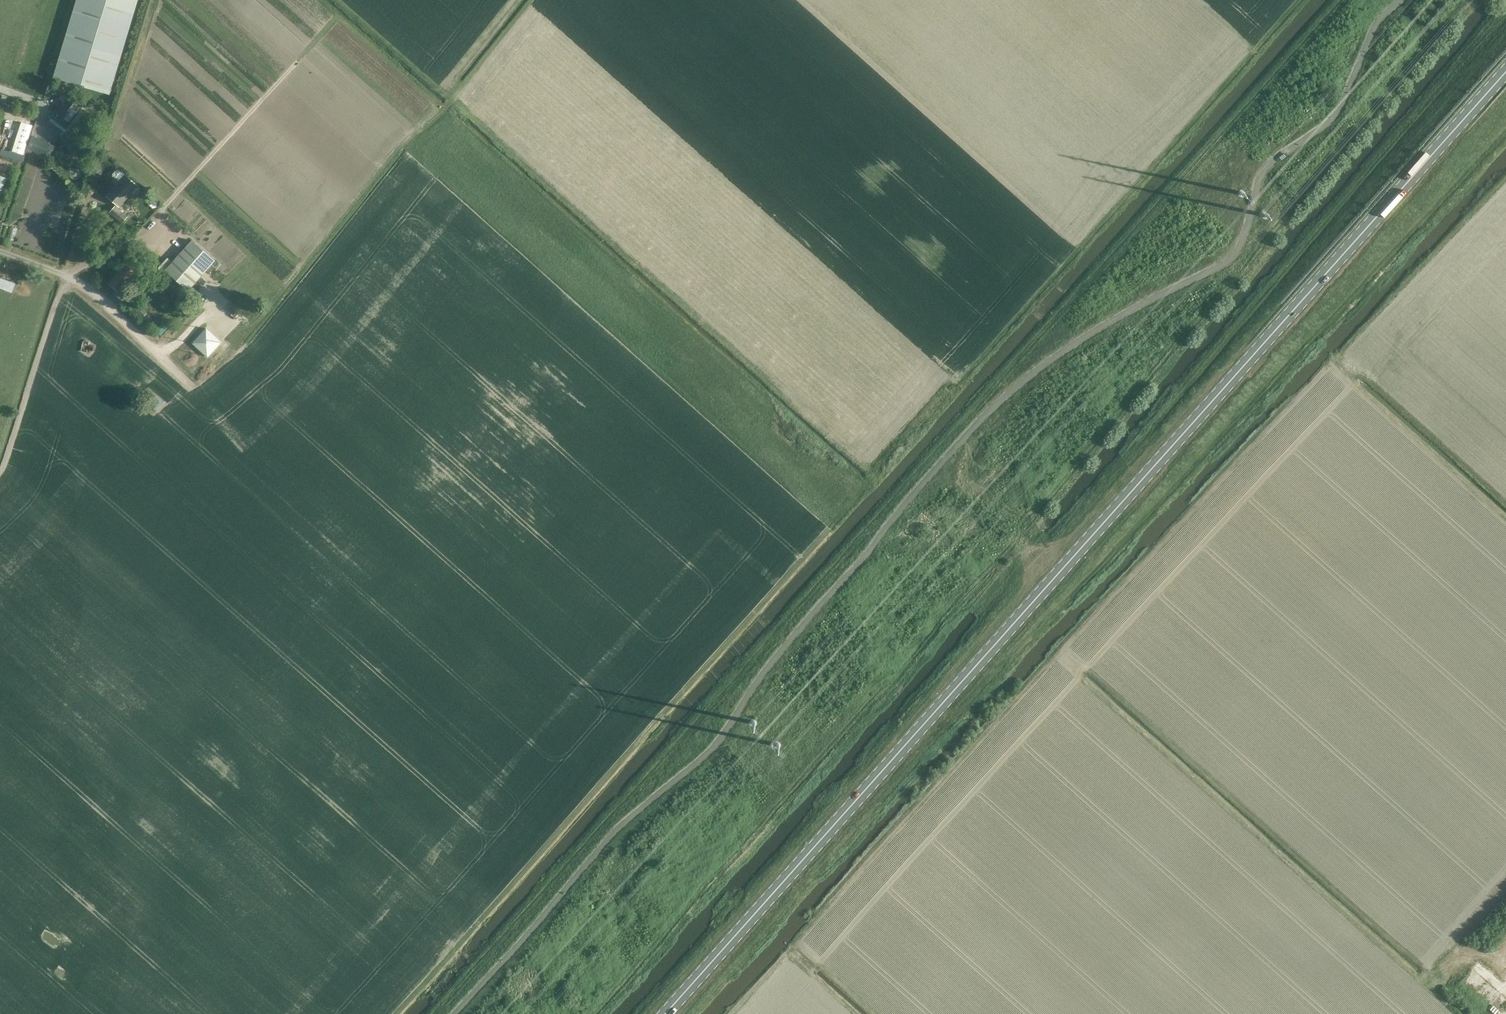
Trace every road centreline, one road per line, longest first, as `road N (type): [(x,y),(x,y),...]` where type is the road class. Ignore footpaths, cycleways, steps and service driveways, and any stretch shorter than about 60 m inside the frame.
road 1 (primary): [(665,1013),(1505,75)]
road 2 (track): [(380,170),(454,99),(533,0)]
road 3 (track): [(0,475),(65,274)]
road 4 (track): [(78,281),(195,391)]

